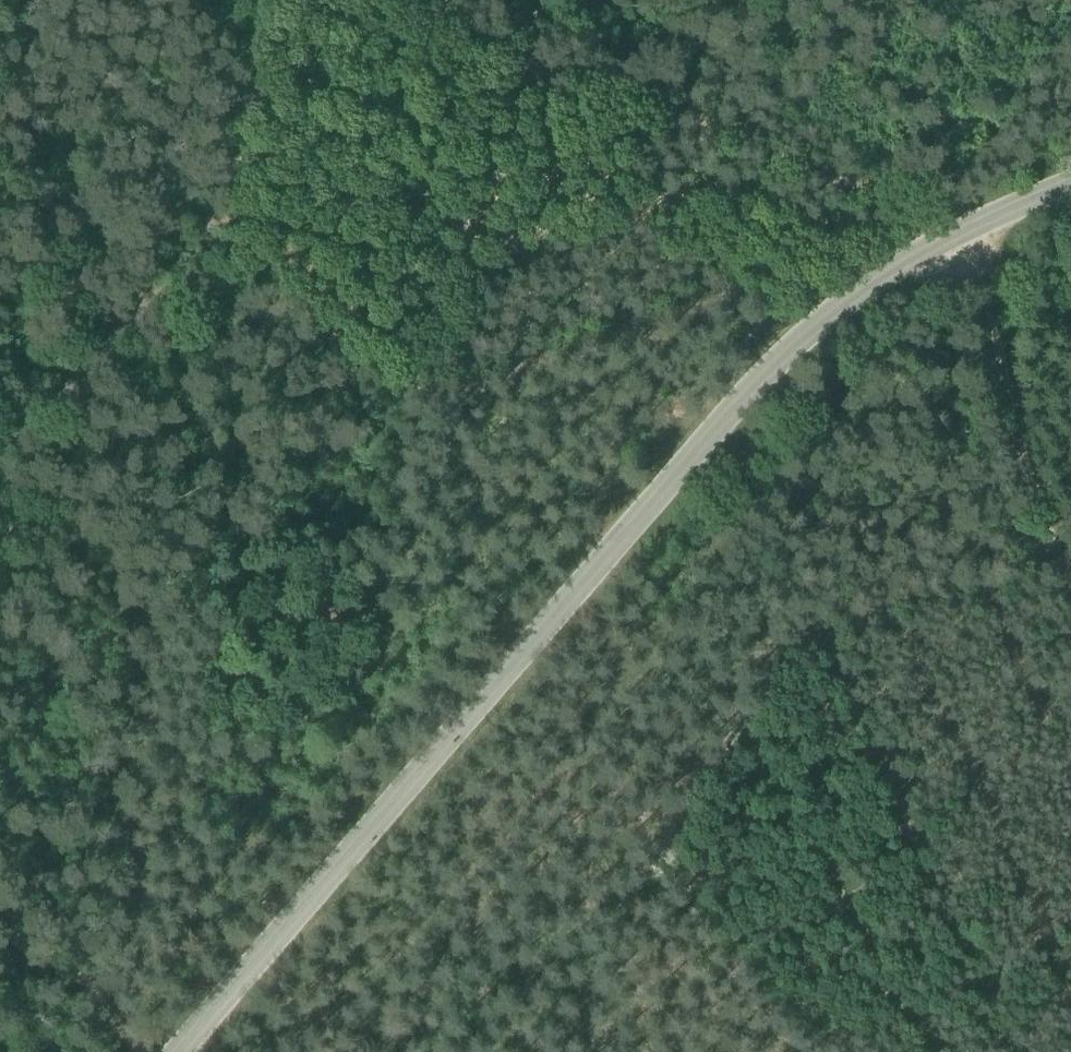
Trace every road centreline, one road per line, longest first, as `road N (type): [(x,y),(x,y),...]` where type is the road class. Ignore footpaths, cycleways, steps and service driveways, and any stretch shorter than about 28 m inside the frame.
road 1 (unclassified): [(196,1051),(706,433),(806,330),(960,232),(1070,186)]
road 2 (track): [(266,4),(417,28),(523,65),(877,205),(916,257)]
road 3 (track): [(0,446),(193,246),(233,153),(266,4)]
road 4 (track): [(1051,563),(793,644),(699,779),(657,859)]
road 5 (track): [(960,232),(1021,479),(1070,604)]
road 6 (track): [(154,1051),(0,930)]

